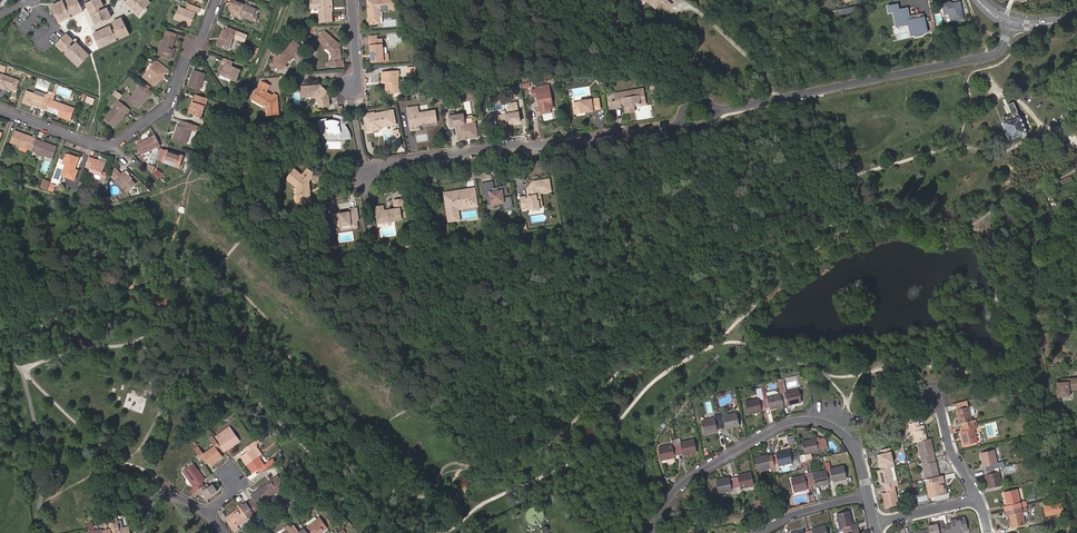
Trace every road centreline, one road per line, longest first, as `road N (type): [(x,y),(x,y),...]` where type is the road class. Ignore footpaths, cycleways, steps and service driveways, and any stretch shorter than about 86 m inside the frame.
road 1 (residential): [(679,123),(366,173)]
road 2 (unclassified): [(1009,23),(992,55),(717,111)]
road 3 (residential): [(653,532),(679,485),(804,418),(848,435),(861,450),(870,493)]
road 4 (residential): [(218,0),(167,106),(114,144),(0,109)]
road 5 (residential): [(870,493),(809,507),(757,532)]

